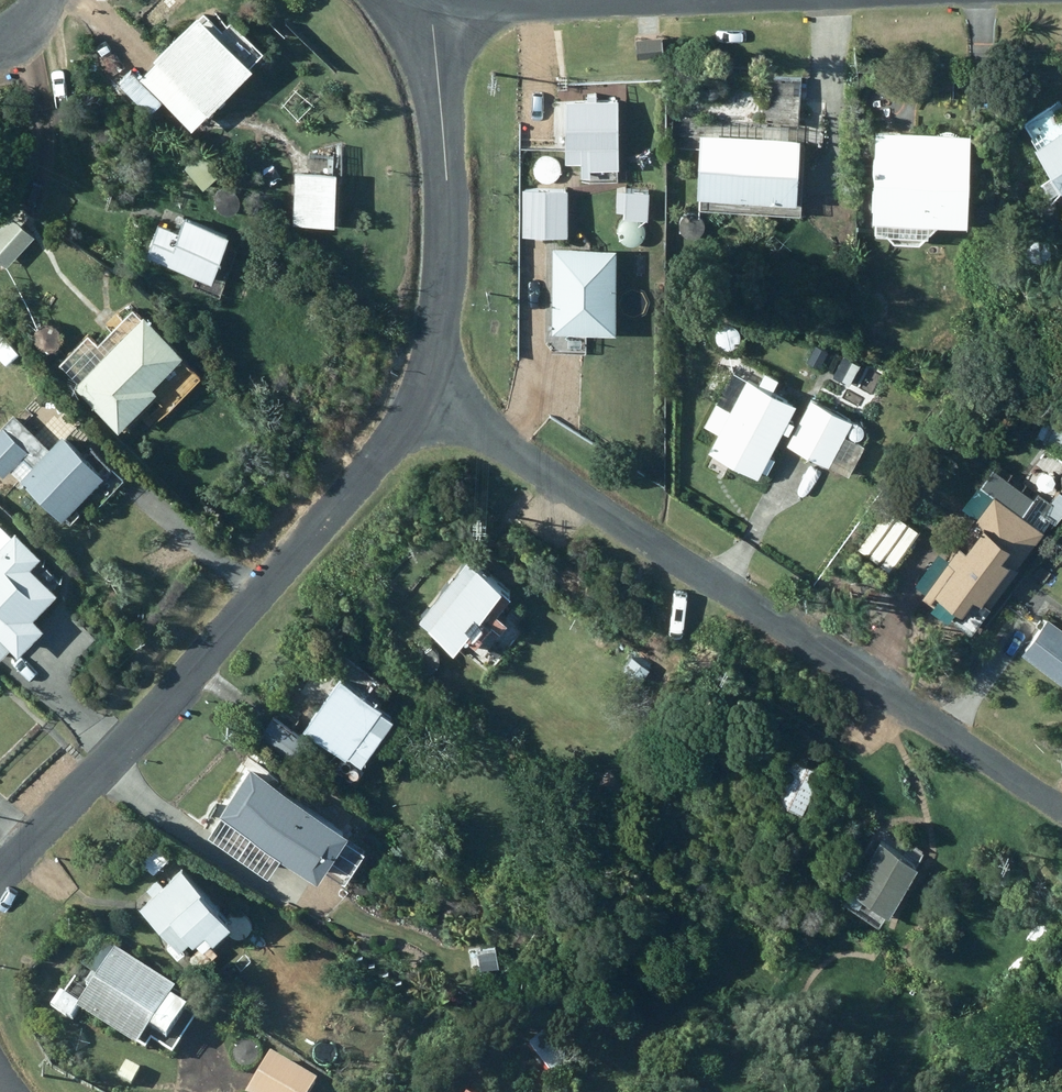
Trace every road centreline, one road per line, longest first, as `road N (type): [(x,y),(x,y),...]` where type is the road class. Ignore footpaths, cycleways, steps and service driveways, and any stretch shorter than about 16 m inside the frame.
road 1 (residential): [(430,397),(1061,810)]
road 2 (residential): [(430,397),(0,880)]
road 3 (residential): [(438,0),(445,297),(430,397)]

